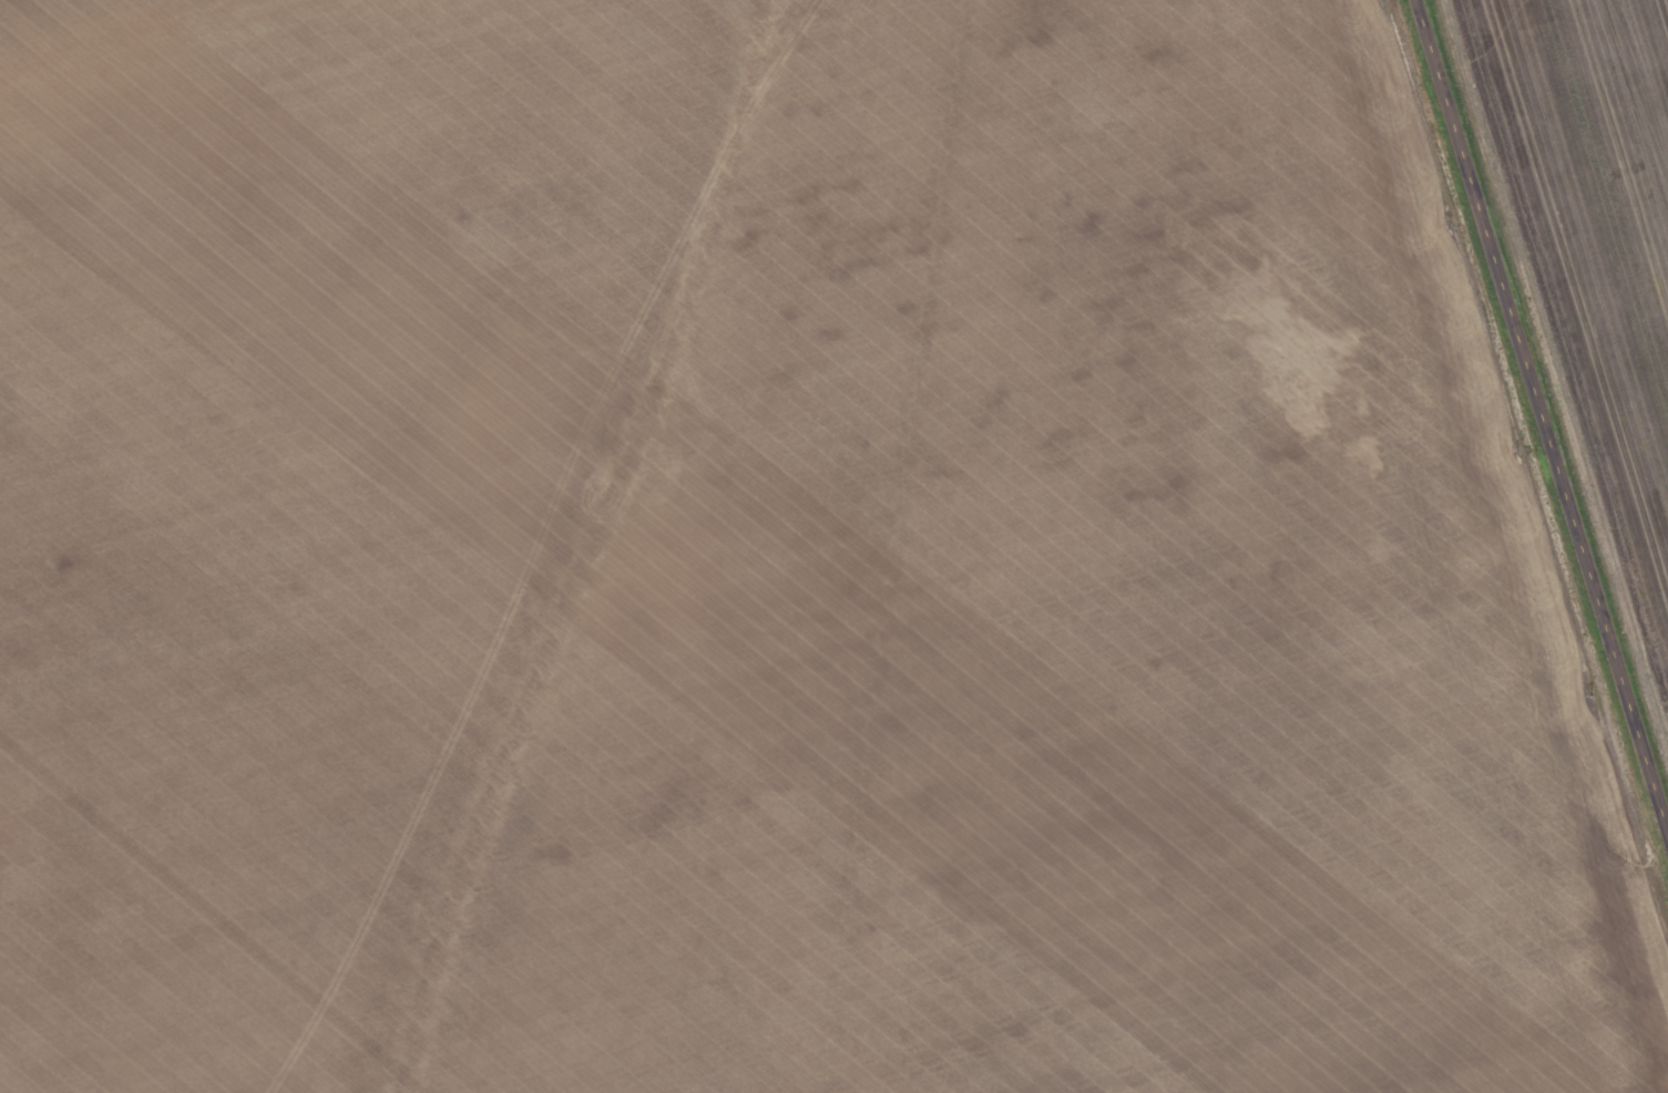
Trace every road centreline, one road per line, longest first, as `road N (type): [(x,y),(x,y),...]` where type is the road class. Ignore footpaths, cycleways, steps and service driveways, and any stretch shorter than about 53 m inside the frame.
road 1 (tertiary): [(1427,0),(1667,808)]

